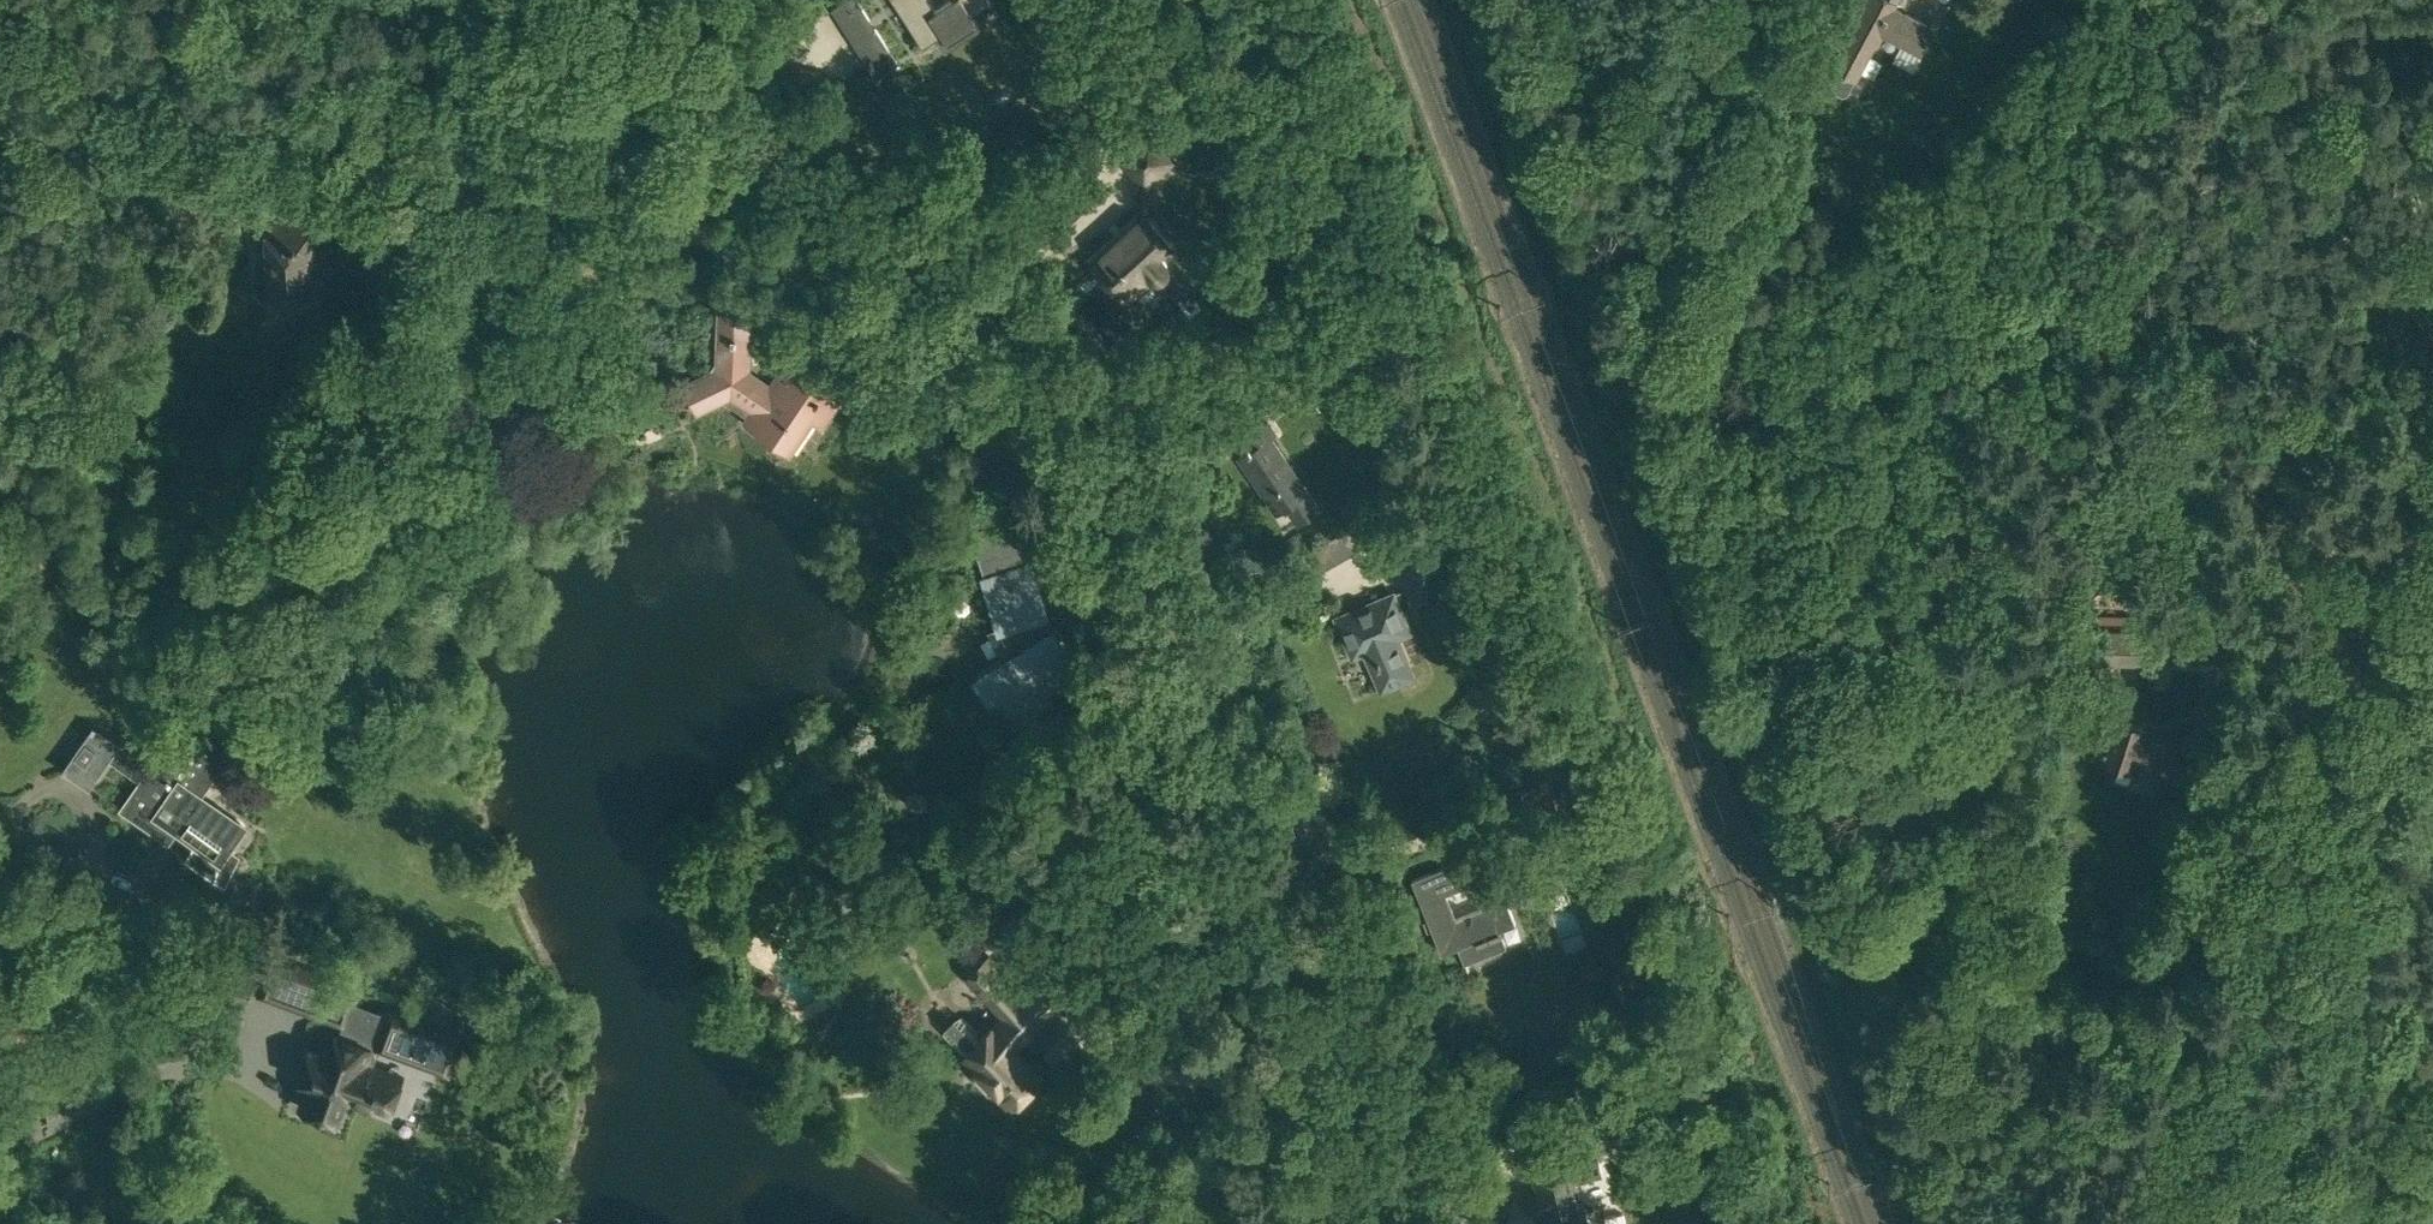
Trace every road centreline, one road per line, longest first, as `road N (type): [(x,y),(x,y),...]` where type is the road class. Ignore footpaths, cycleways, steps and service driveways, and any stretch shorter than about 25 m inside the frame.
road 1 (unclassified): [(1457,1223),(1414,1060),(1221,677),(1088,493),(963,350),(724,114),(590,0)]
road 2 (residential): [(227,0),(121,69),(0,120)]
road 3 (track): [(2371,1223),(2432,1114)]

